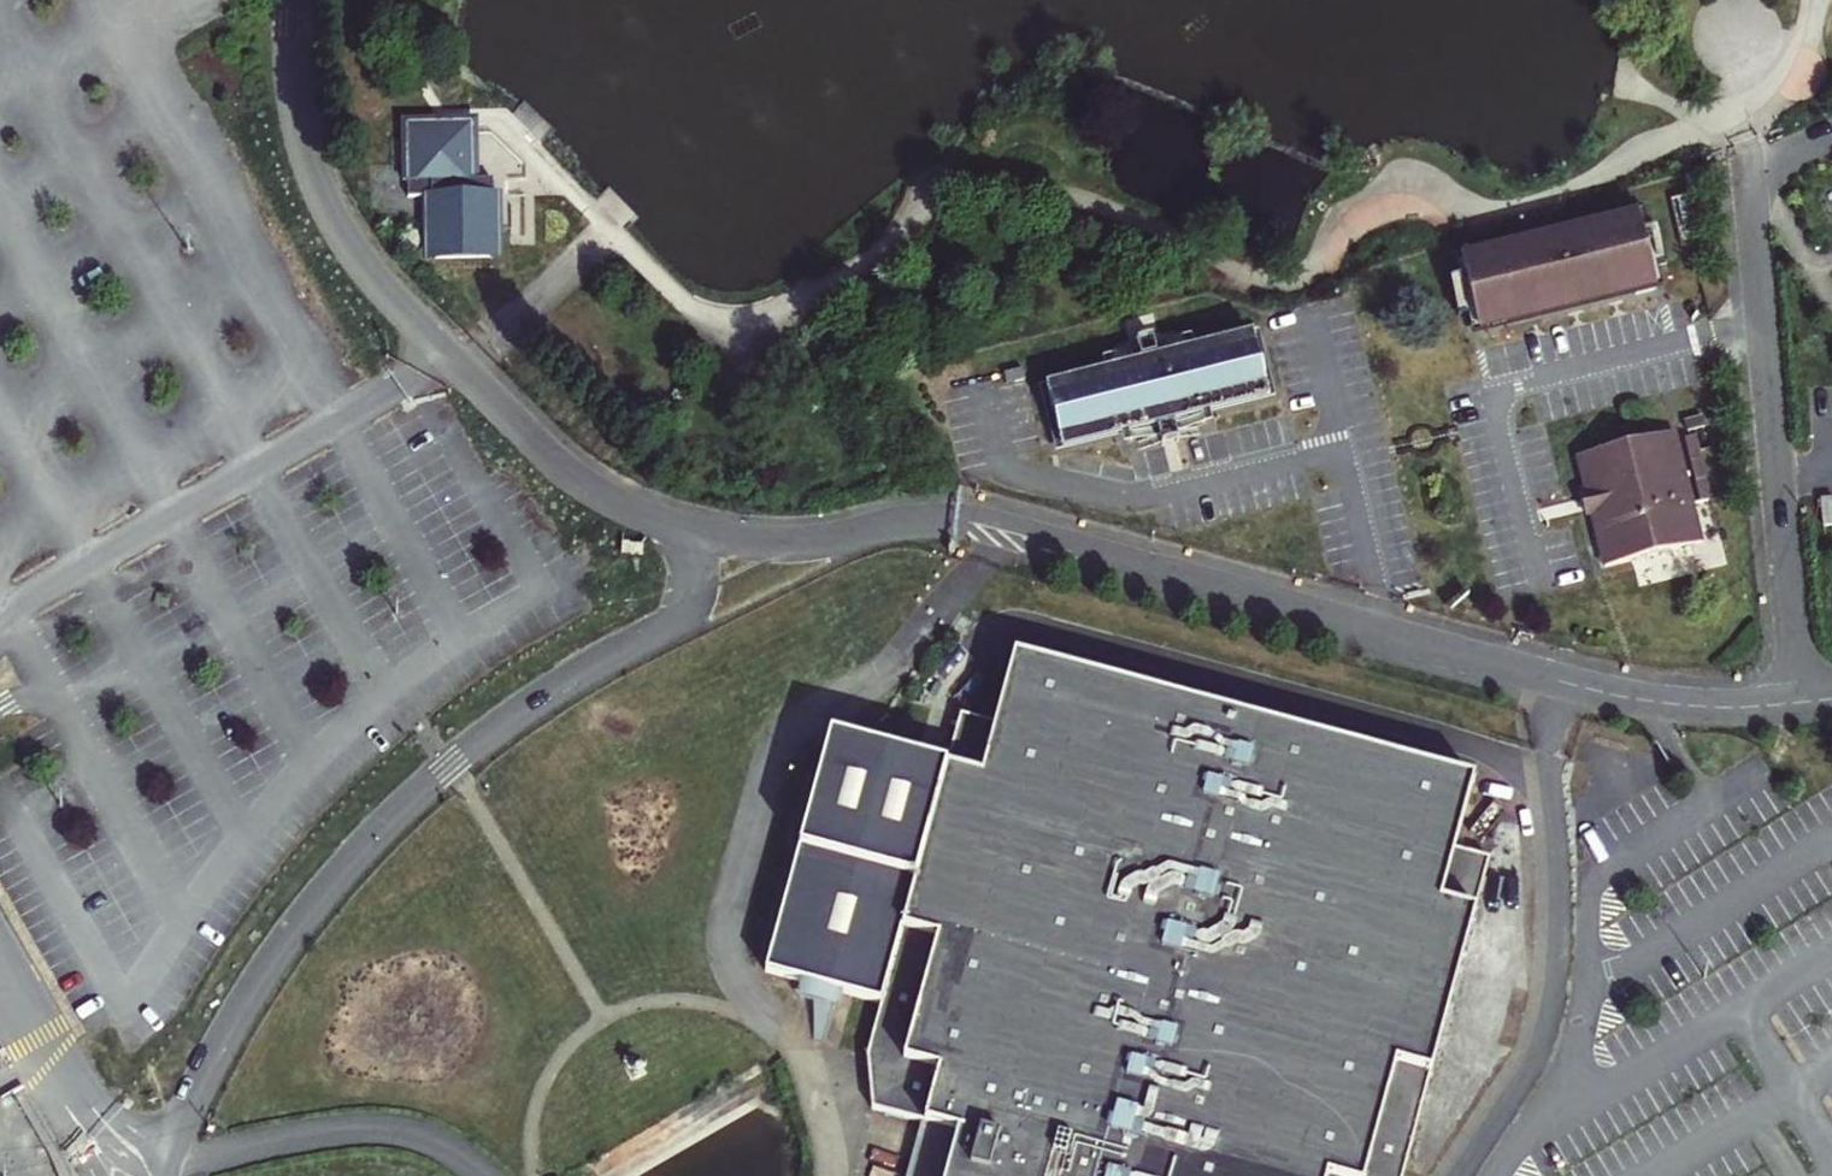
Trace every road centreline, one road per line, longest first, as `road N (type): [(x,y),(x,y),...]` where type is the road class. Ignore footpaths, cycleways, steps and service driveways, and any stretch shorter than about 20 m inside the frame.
road 1 (unclassified): [(1831,706),(1739,710),(1628,700),(974,525),(742,540),(621,505),(544,453),(462,377),(342,236),(312,176),(293,111),(294,0)]

